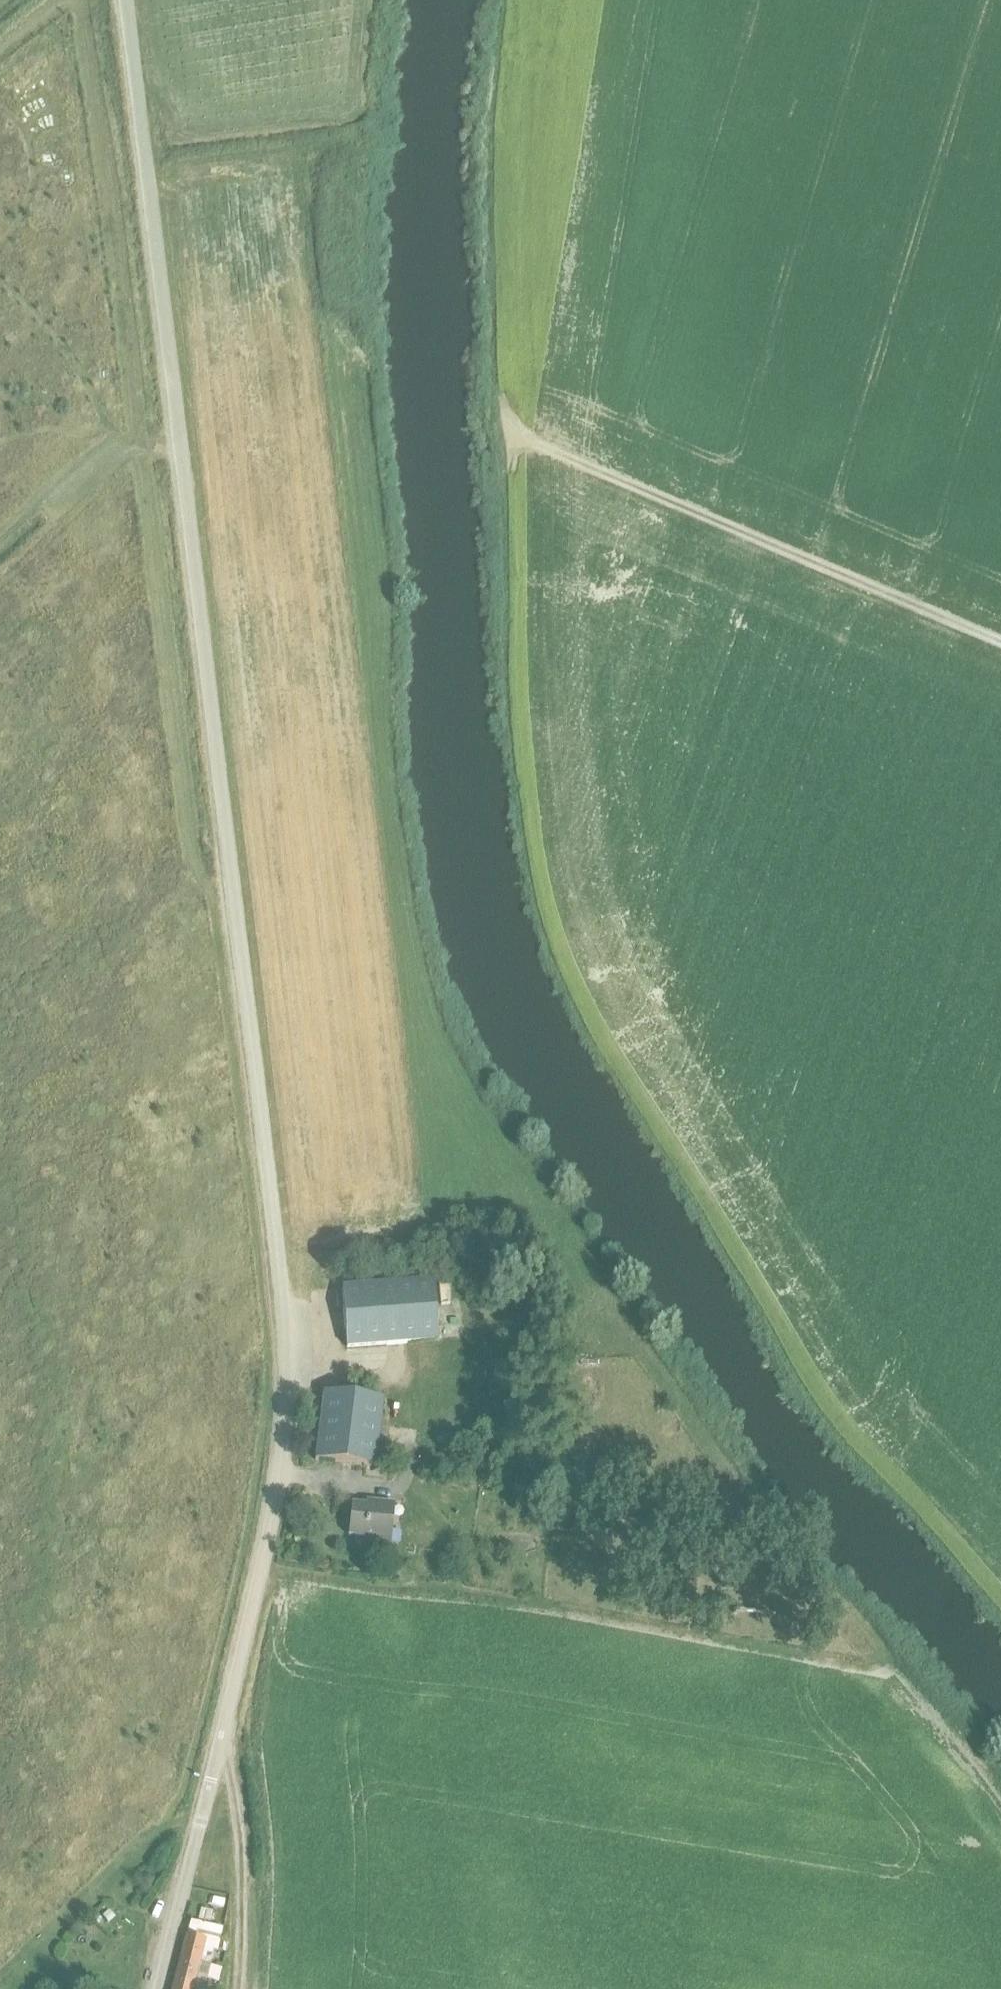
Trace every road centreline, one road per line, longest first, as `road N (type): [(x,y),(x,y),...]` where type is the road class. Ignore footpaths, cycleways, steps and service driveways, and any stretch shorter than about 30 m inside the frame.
road 1 (unclassified): [(210,1780),(275,1497),(289,1349),(120,0)]
road 2 (track): [(499,425),(1000,642)]
road 3 (track): [(217,1748),(237,1780),(241,1821),(242,1988)]
road 4 (residential): [(160,1988),(210,1780)]

